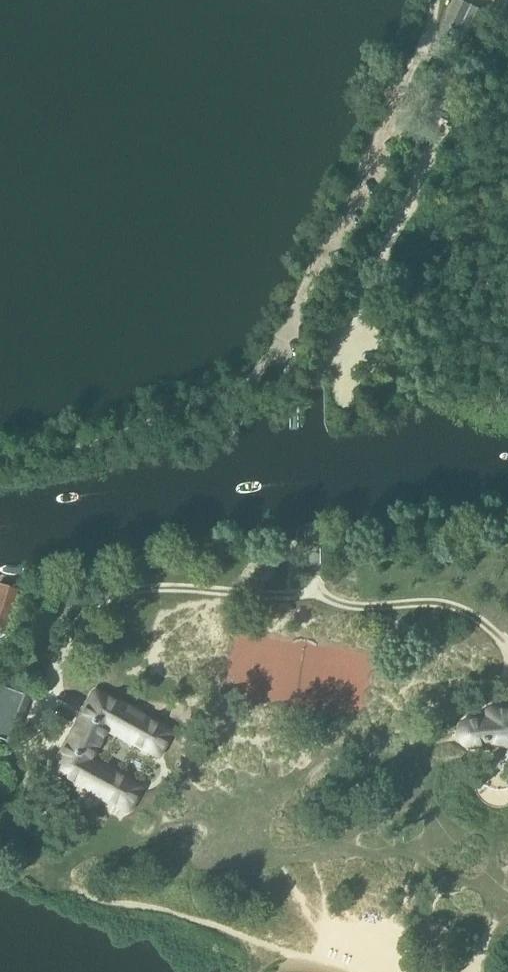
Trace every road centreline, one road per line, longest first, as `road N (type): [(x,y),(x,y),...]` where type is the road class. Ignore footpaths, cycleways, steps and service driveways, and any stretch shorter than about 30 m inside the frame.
road 1 (track): [(507,643),(473,609),(434,598),(347,603),(314,584),(245,591),(128,586),(90,603),(71,631),(55,696),(74,709)]

